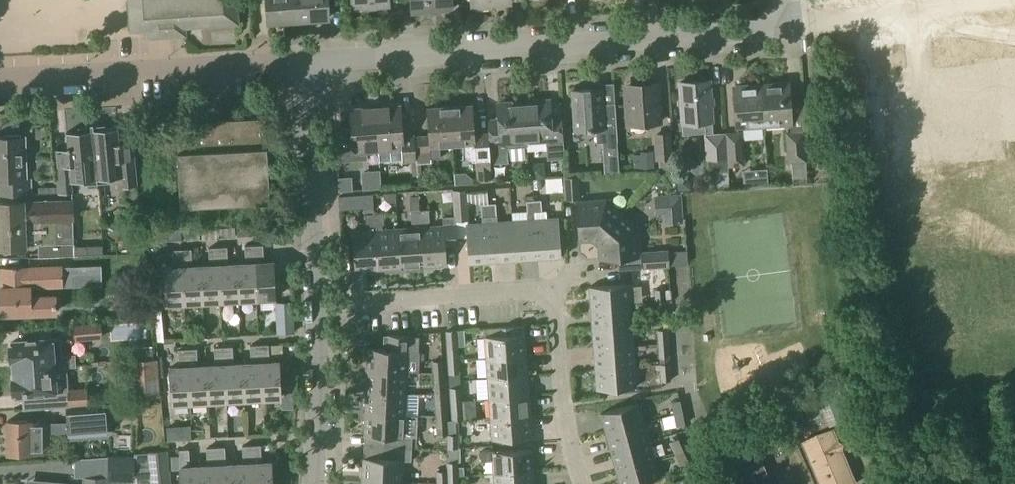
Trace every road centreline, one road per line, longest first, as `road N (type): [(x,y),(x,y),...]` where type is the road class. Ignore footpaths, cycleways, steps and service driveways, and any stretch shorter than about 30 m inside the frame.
road 1 (residential): [(309,66),(768,33),(788,15),(786,0)]
road 2 (residential): [(582,483),(563,403),(559,307),(549,292),(320,305)]
road 3 (residential): [(0,80),(309,66)]
road 4 (residential): [(320,305),(309,66)]
road 5 (residential): [(314,483),(320,305)]

